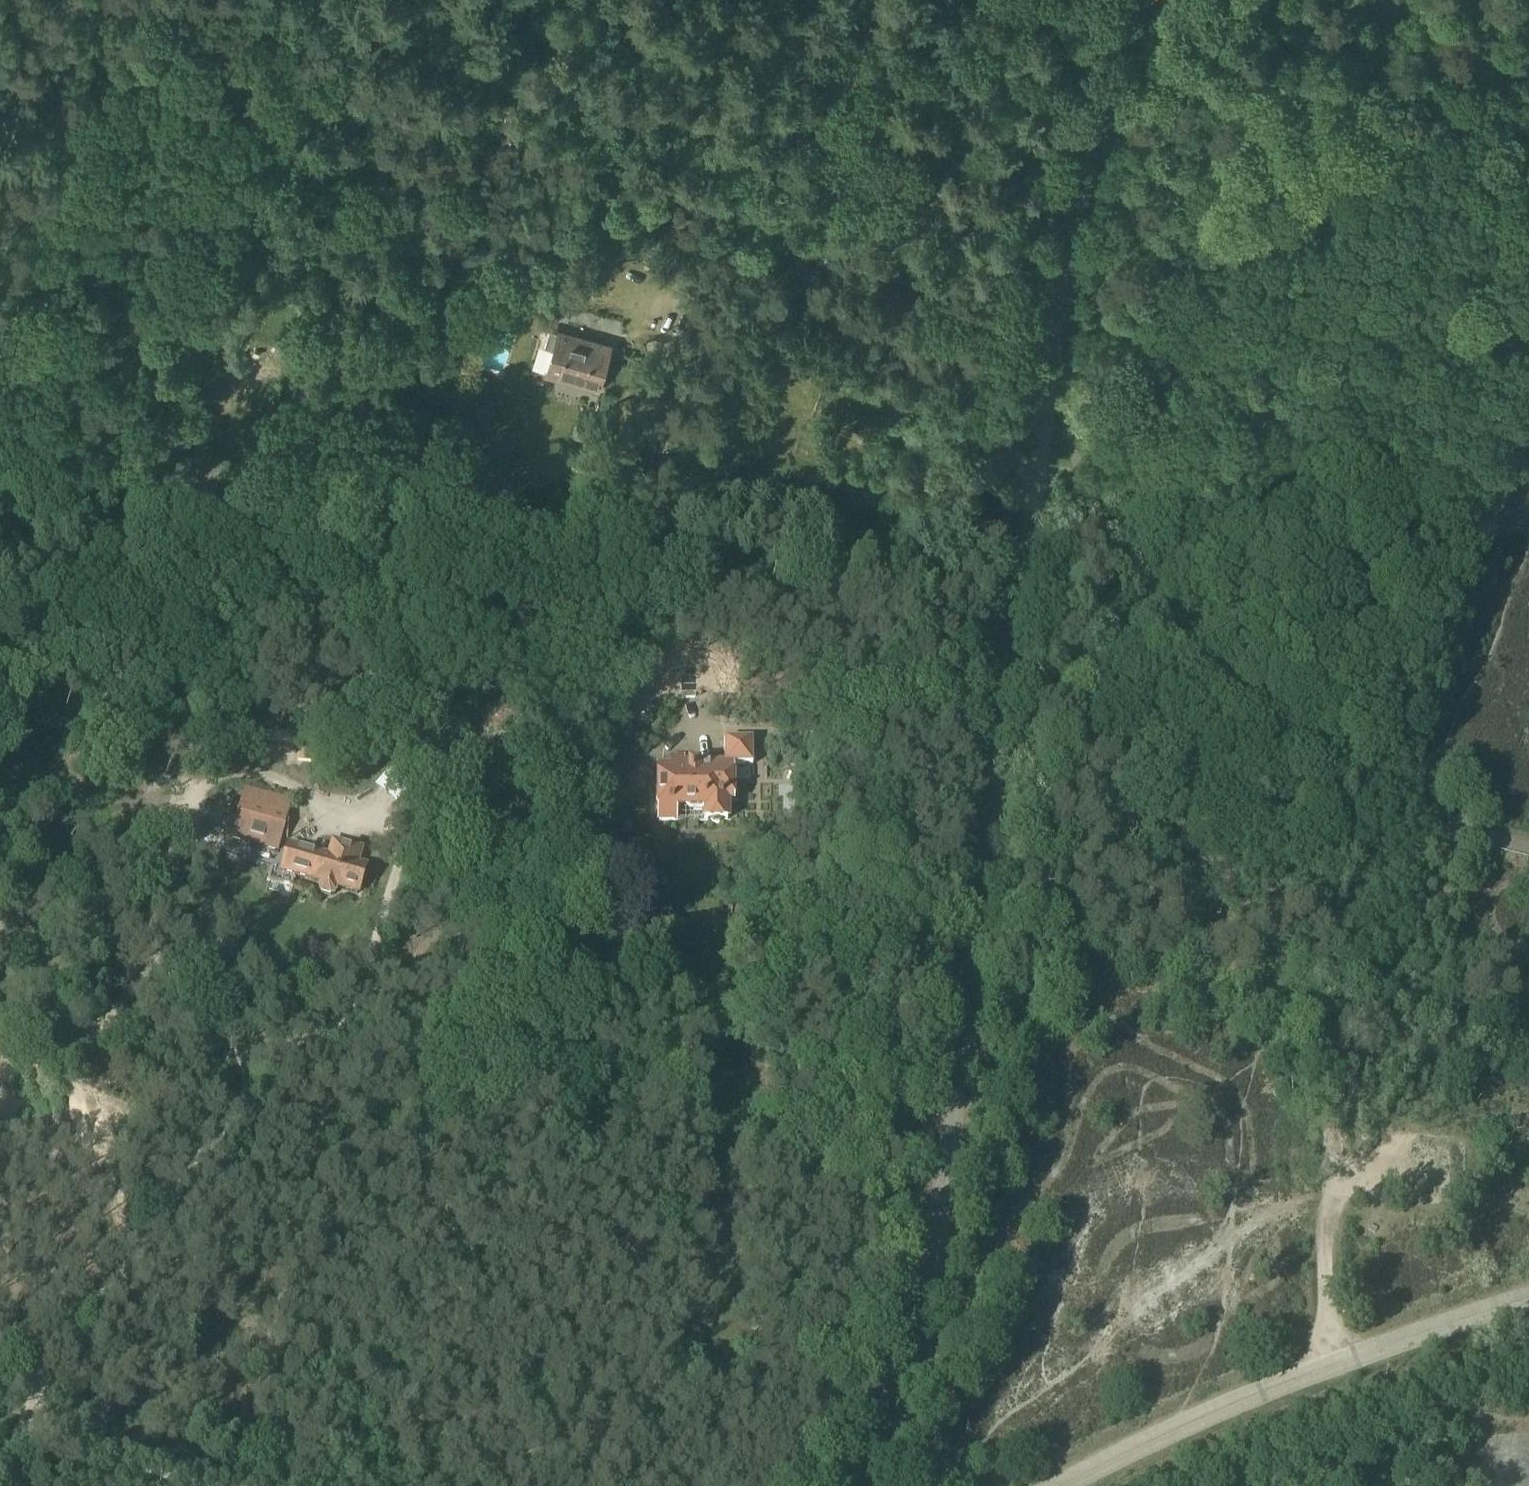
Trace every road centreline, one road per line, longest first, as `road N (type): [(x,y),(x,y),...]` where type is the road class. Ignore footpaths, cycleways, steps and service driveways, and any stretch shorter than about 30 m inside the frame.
road 1 (unclassified): [(876,1485),(912,1384),(943,1186),(1057,305),(1075,215),(1147,0)]
road 2 (unclassified): [(1067,1485),(1326,1367),(1528,1306)]

